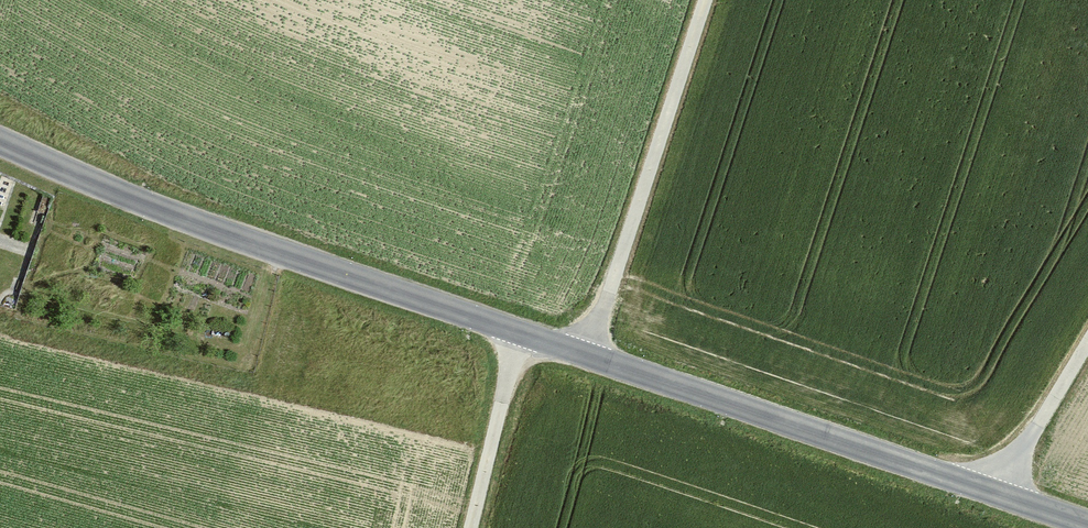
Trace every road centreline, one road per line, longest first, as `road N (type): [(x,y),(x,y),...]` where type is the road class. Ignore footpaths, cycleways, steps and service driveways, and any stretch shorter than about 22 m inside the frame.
road 1 (tertiary): [(0,143),(118,197),(1087,525)]
road 2 (track): [(703,0),(585,357)]
road 3 (track): [(520,336),(470,527)]
road 4 (track): [(996,494),(1087,344)]

